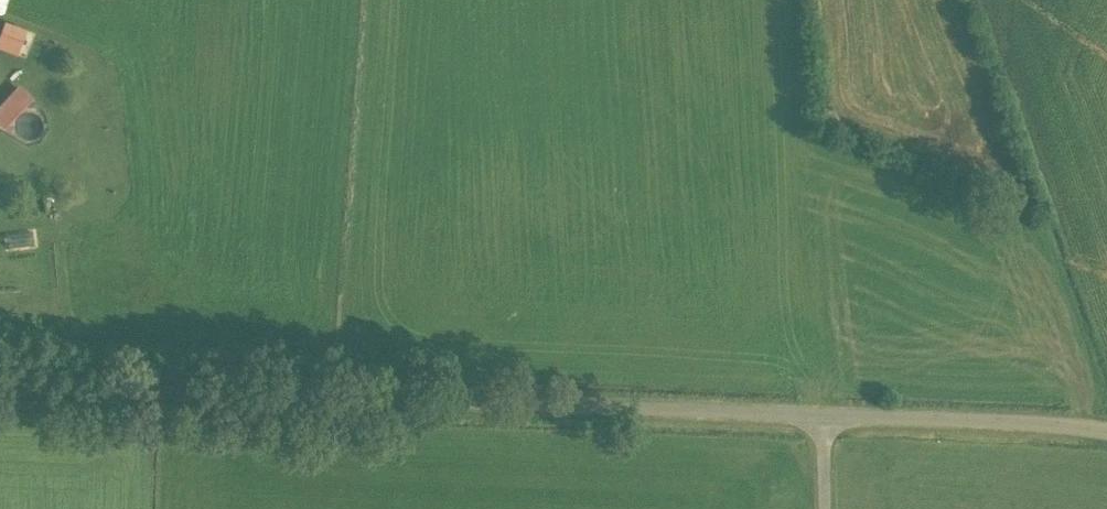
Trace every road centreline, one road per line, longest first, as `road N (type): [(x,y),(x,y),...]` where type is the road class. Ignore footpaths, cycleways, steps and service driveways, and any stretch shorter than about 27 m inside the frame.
road 1 (unclassified): [(1106,410),(671,384),(0,380)]

